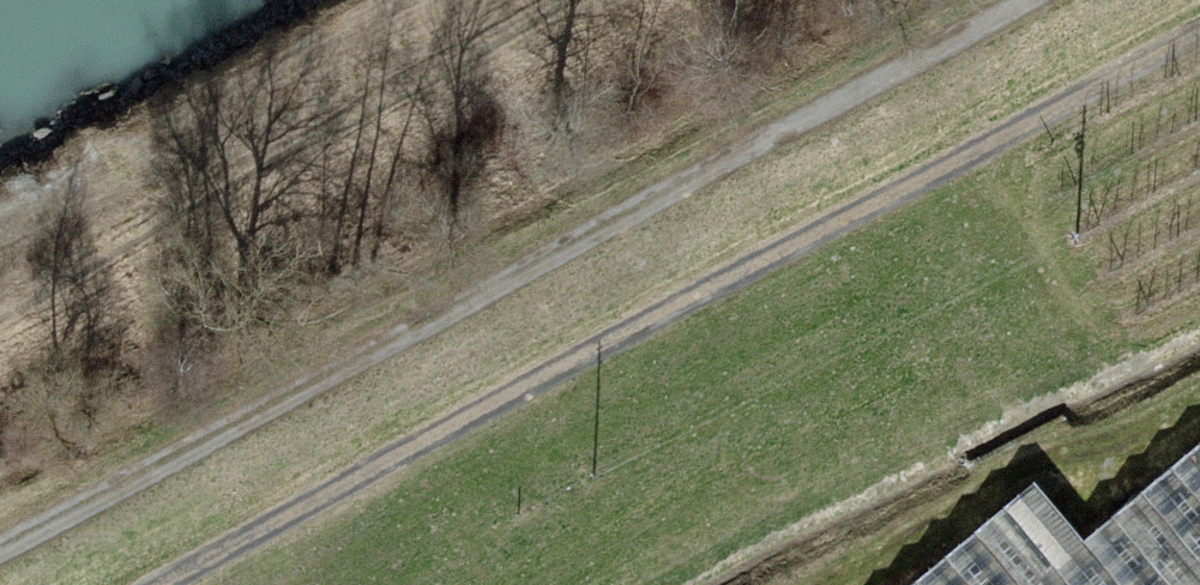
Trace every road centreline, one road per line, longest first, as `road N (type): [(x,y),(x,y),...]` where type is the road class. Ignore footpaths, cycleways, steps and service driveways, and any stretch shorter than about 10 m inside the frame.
road 1 (track): [(0,550),(1049,0)]
road 2 (track): [(1199,47),(171,584)]

